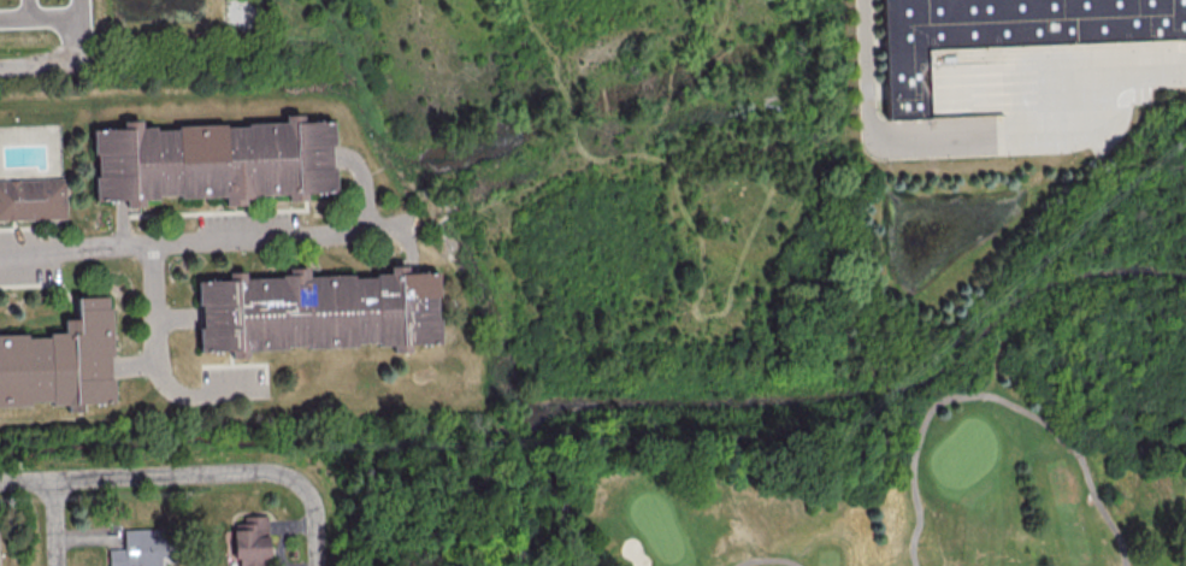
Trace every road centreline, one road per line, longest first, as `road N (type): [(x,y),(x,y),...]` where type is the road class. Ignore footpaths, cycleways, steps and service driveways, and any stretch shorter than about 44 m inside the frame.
road 1 (residential): [(294,484),(277,473),(0,484)]

